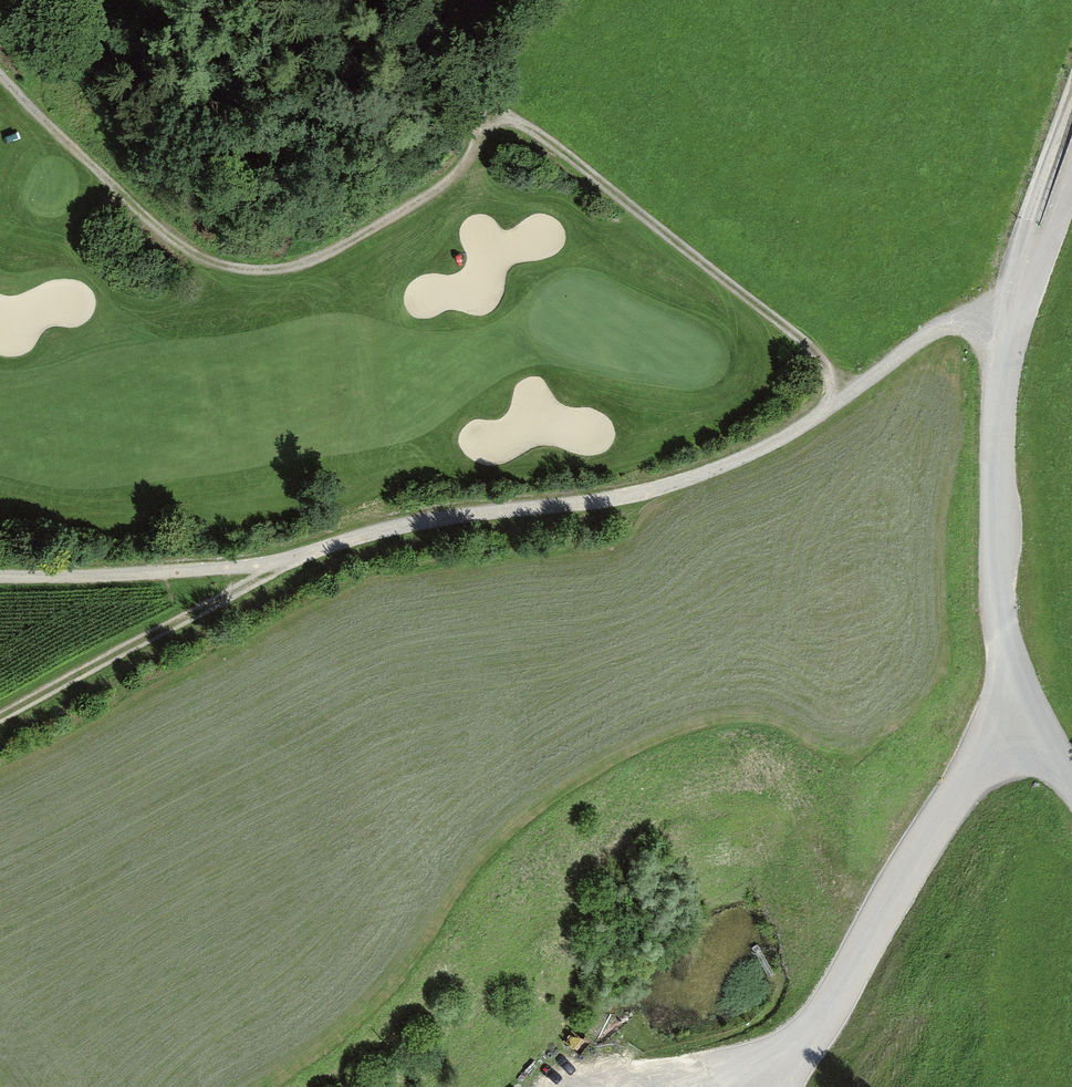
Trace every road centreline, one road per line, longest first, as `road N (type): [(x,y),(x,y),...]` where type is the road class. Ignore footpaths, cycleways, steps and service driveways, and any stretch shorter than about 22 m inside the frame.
road 1 (track): [(0,70),(161,227),(201,258),(253,271),(305,265),(456,174),(480,140),(482,108),(517,119),(814,350),(848,395)]
road 2 (track): [(0,575),(213,570),(287,560),(447,516),(604,502),(735,464),(848,395),(949,321),(1010,329)]
road 3 (track): [(1071,173),(1010,329),(1000,416),(999,577),(1013,716),(1071,785)]
road 4 (track): [(694,1086),(791,1050),(877,935),(1013,716)]
road 5 (track): [(287,560),(0,718)]
road 6 (track): [(1071,74),(1019,218),(1010,329)]

